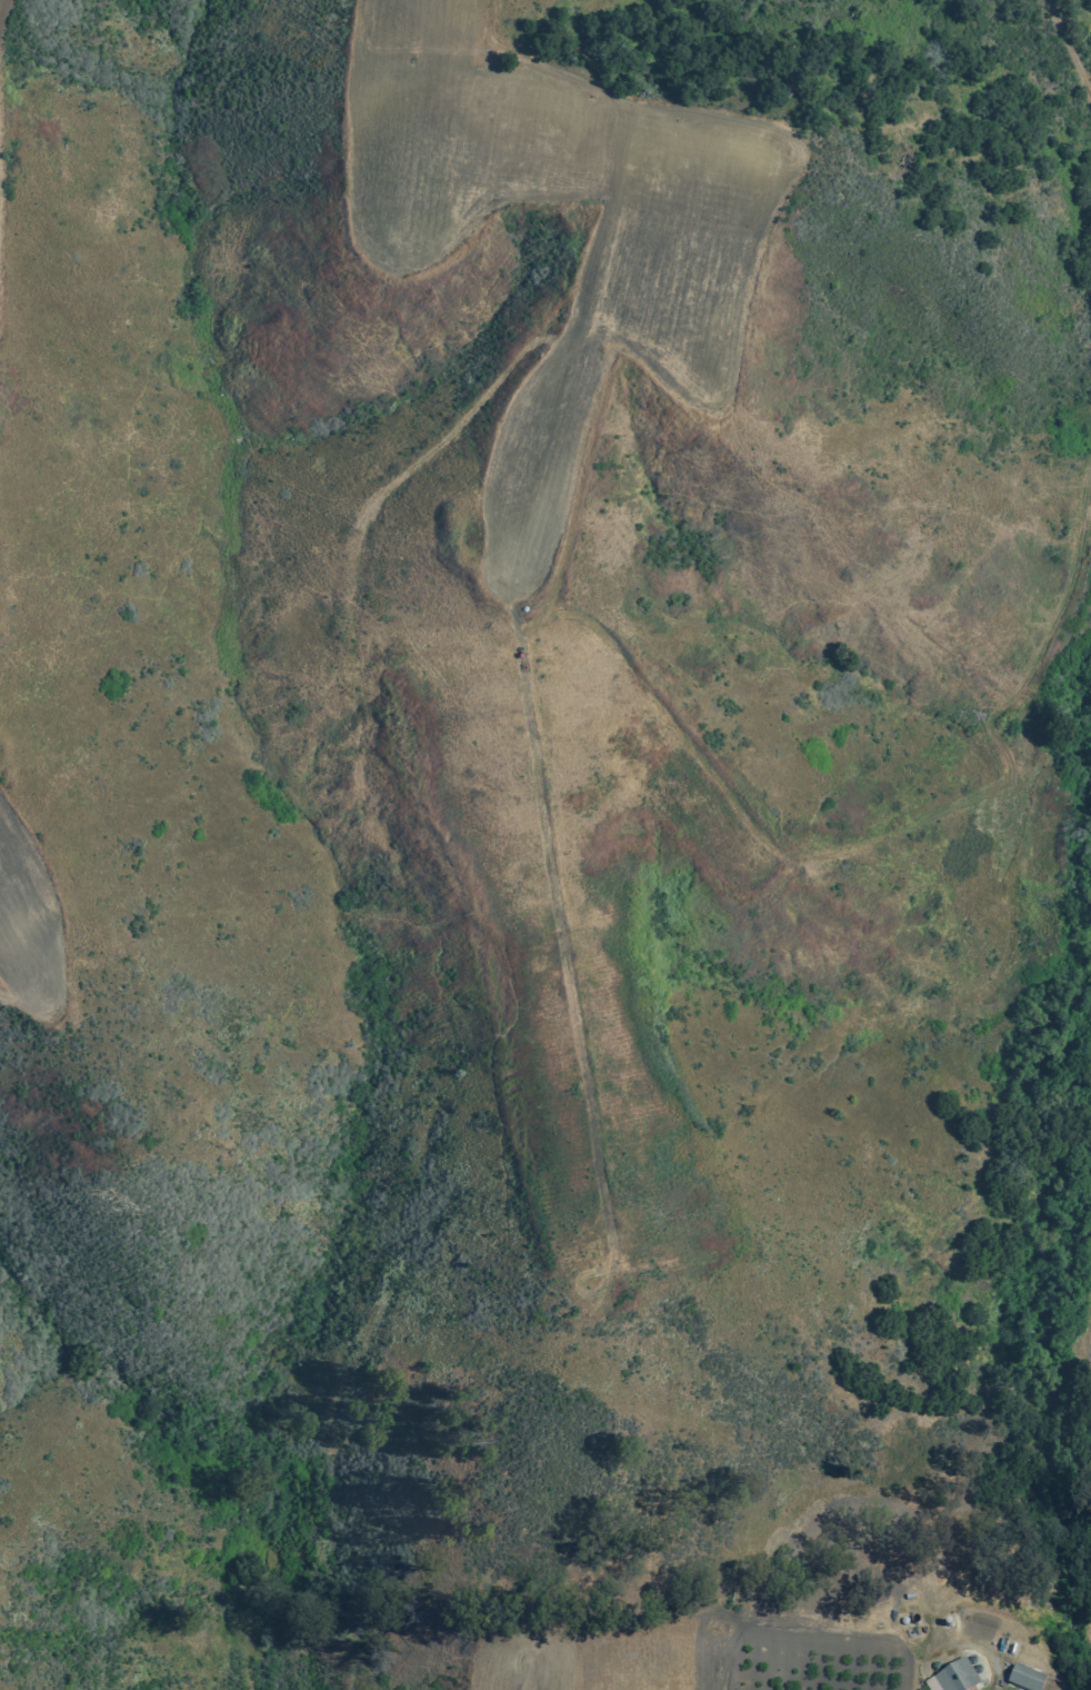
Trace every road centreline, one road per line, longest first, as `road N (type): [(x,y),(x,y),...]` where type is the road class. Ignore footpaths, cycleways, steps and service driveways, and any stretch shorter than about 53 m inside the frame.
road 1 (track): [(488,0),(488,42),(605,97),(618,118),(570,329),(530,377),(501,433),(488,558),(517,632),(623,1301)]

